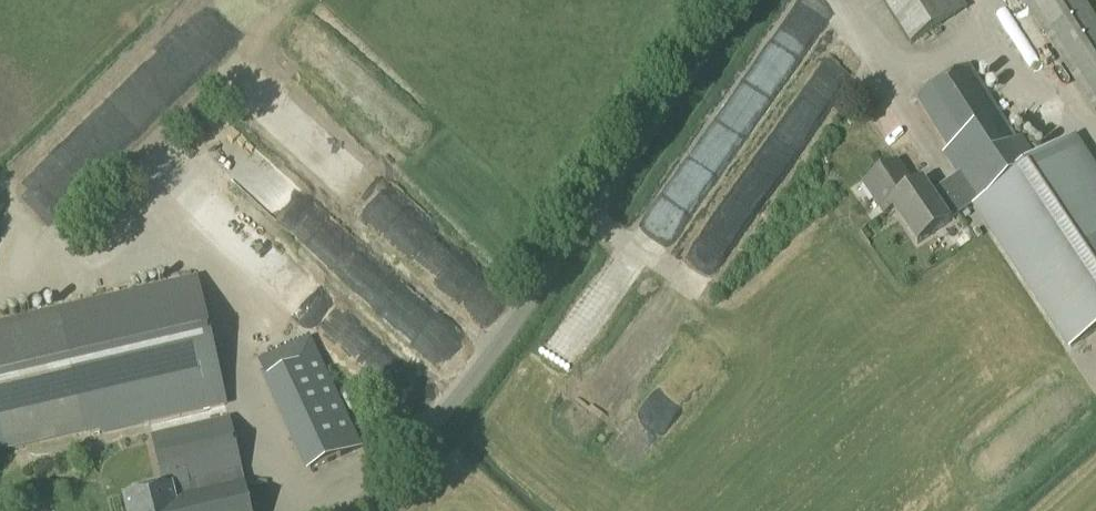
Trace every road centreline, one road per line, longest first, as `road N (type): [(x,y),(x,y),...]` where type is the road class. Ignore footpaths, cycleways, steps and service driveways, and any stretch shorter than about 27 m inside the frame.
road 1 (unclassified): [(354,510),(456,404),(744,0)]

